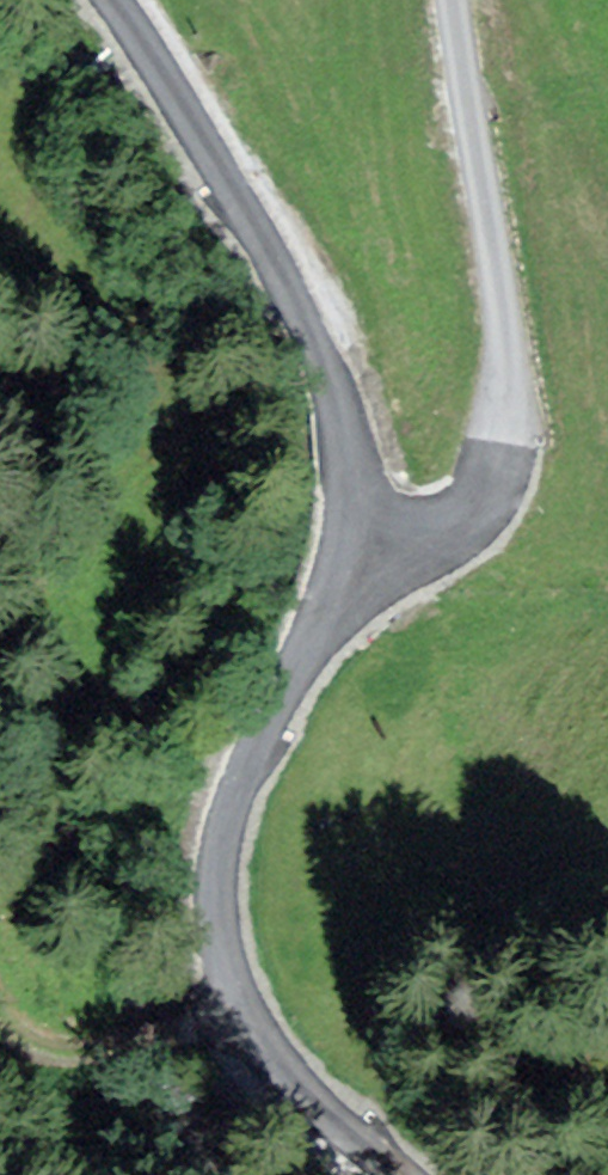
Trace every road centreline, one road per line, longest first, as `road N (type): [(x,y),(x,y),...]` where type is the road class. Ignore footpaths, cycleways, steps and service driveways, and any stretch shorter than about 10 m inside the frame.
road 1 (unclassified): [(402,1174),(279,1057),(225,957),(219,904),(230,808),(309,645),(341,554)]
road 2 (unclassified): [(341,554),(446,525),(477,502),(499,459),(499,319),(454,0)]
road 3 (unclassified): [(341,554),(343,434),(322,365),(223,172),(112,0)]
road 4 (track): [(0,999),(33,1040),(65,1051),(253,1017)]

